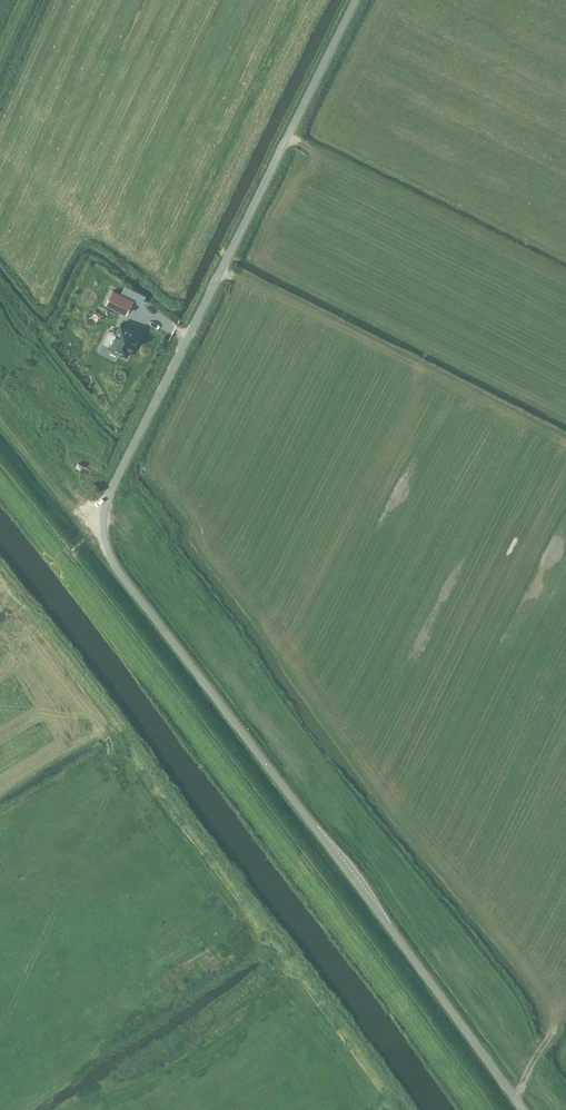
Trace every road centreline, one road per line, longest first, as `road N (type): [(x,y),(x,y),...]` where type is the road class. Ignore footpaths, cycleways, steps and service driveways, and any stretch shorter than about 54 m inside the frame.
road 1 (unclassified): [(526,1109),(121,575),(103,536),(112,485),(355,0)]
road 2 (track): [(0,406),(59,493),(82,515),(101,521)]

